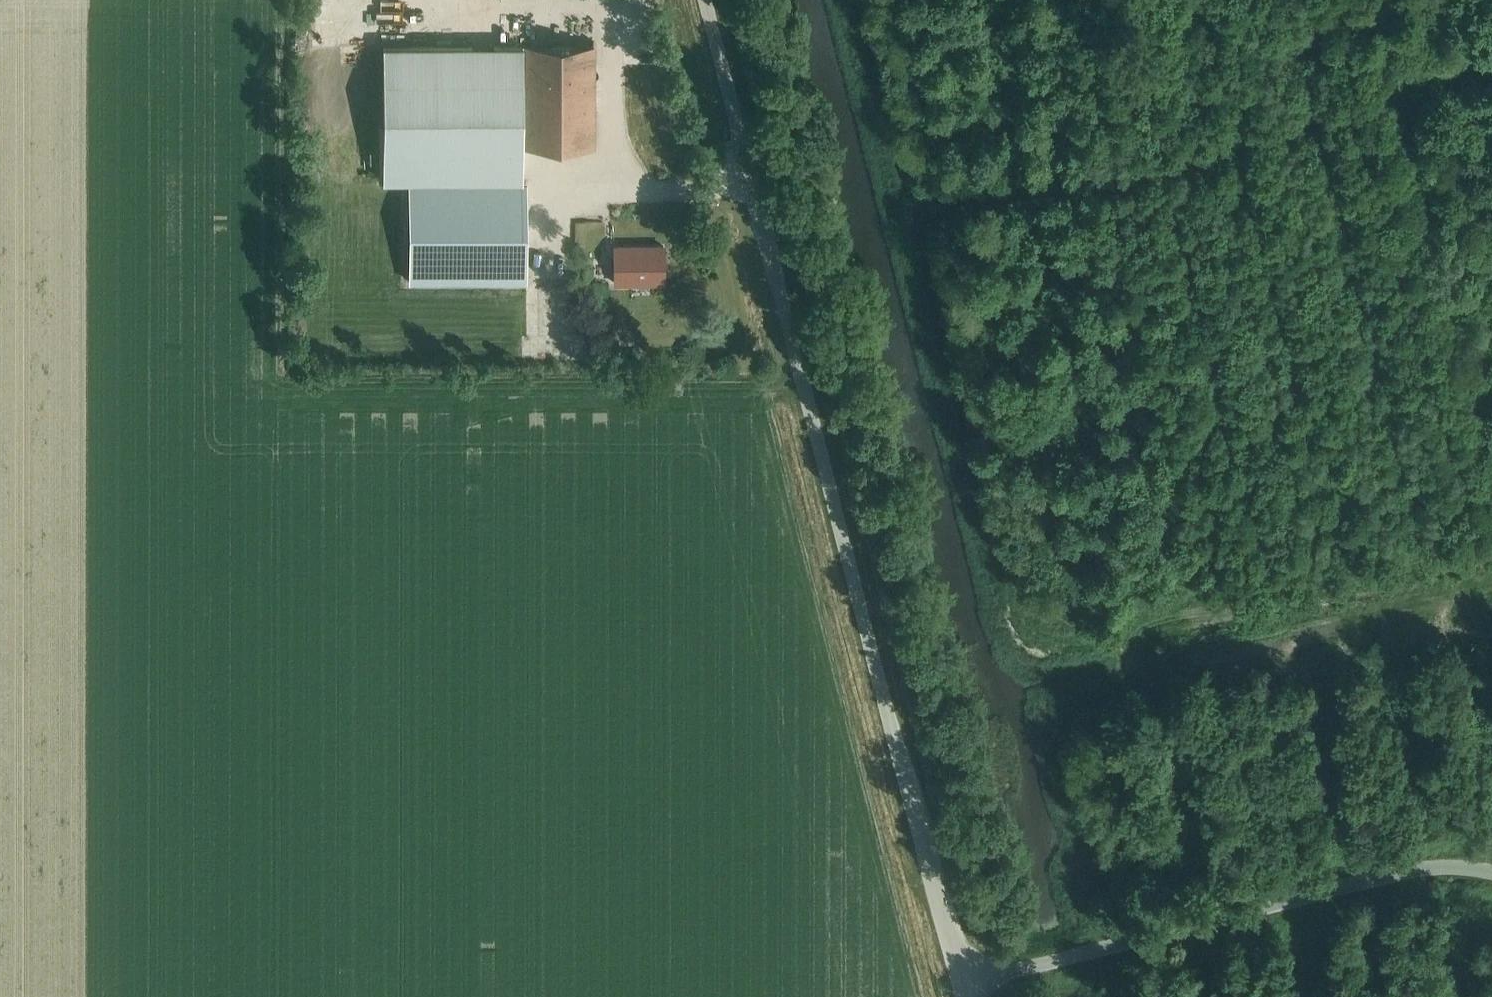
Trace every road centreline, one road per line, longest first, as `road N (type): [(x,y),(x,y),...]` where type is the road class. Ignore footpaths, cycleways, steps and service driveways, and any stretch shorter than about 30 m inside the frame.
road 1 (unclassified): [(959,985),(704,0)]
road 2 (unclassified): [(959,985),(1414,869),(1491,871)]

